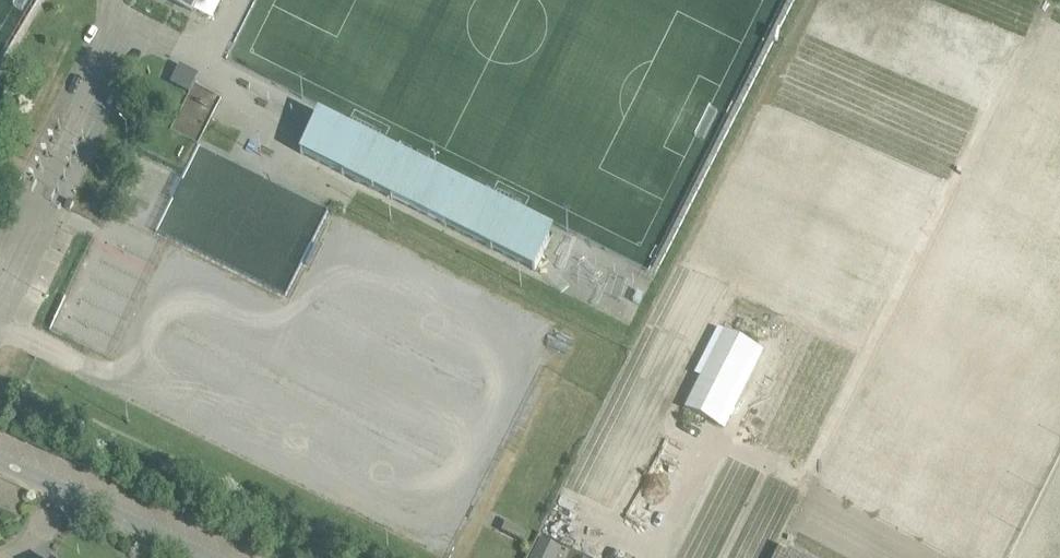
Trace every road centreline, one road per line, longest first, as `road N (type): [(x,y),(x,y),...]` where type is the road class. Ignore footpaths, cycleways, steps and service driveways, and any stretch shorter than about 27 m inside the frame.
road 1 (track): [(802,487),(1037,30)]
road 2 (residential): [(0,457),(203,557)]

